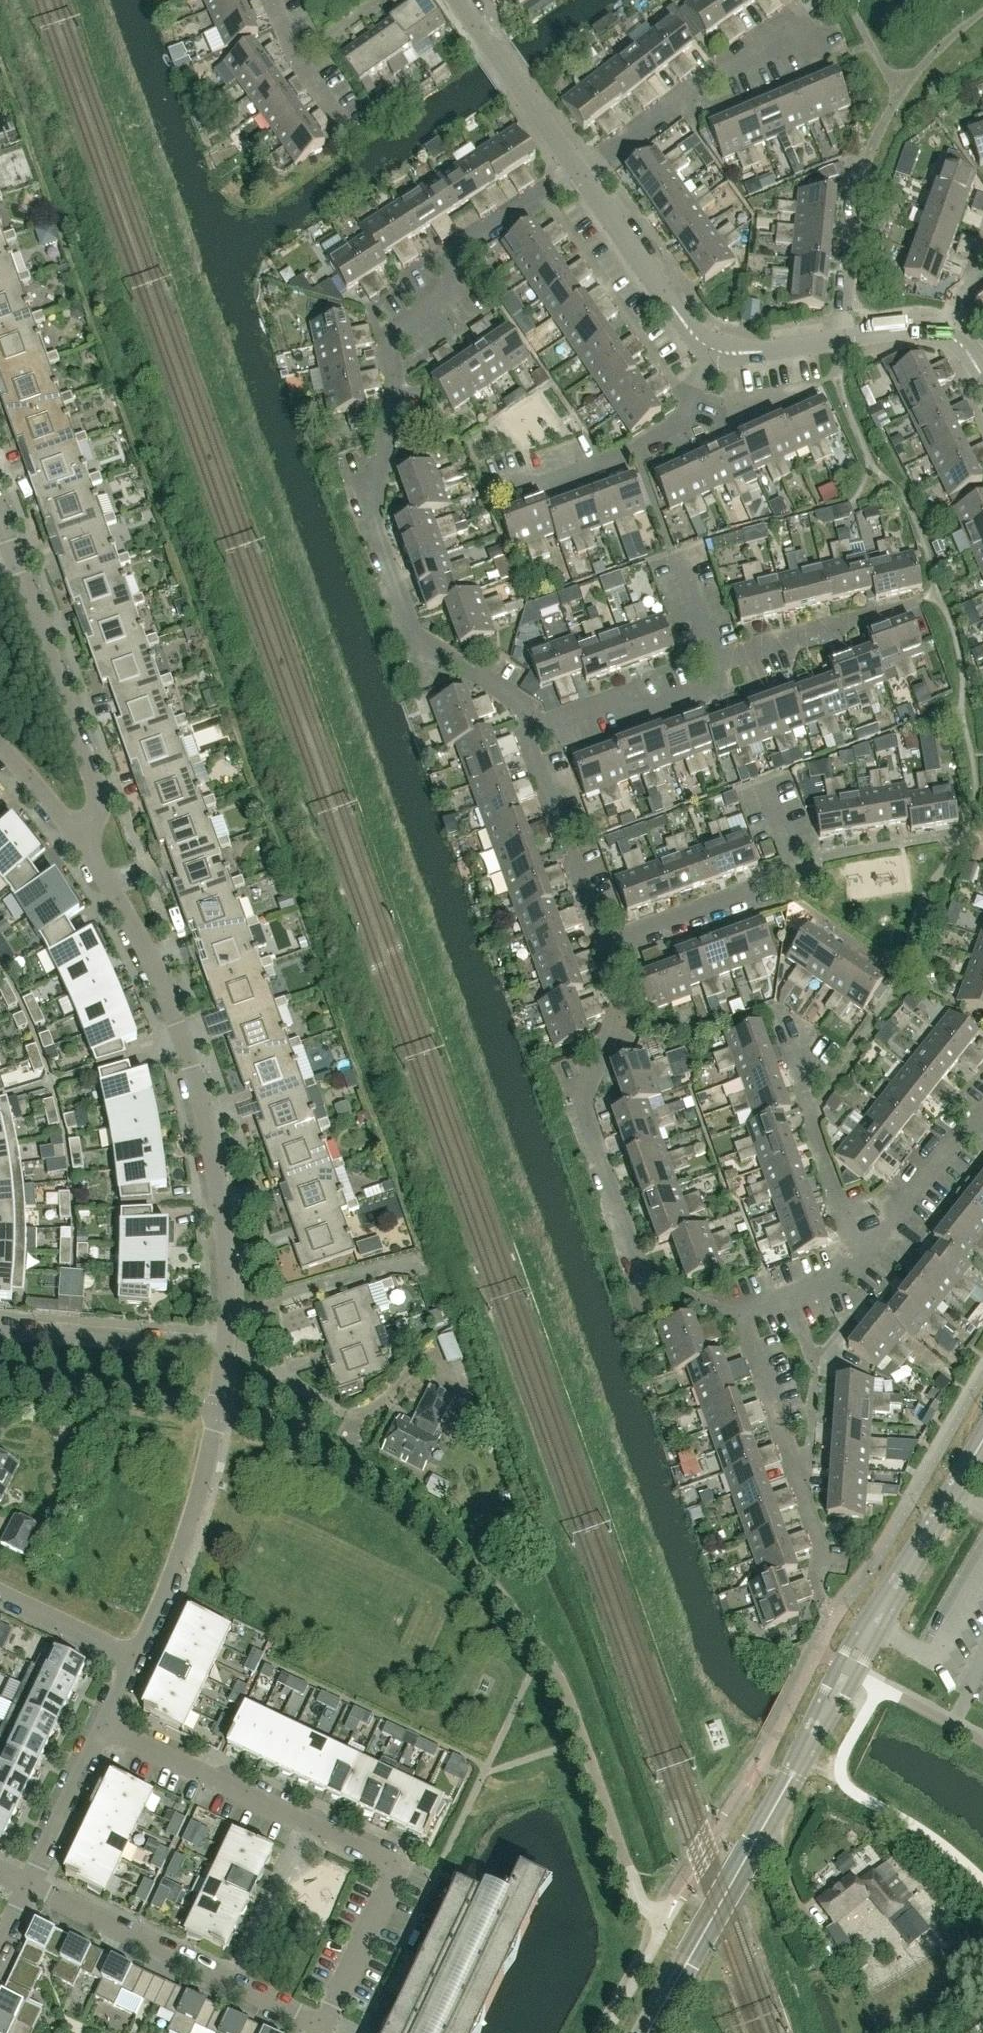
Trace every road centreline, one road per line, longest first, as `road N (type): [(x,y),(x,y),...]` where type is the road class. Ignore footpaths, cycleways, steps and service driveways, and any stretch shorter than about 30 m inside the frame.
road 1 (residential): [(529,729),(517,698),(417,636),(372,511),(394,373),(383,336),(455,289),(462,243),(573,166)]
road 2 (tertiary): [(647,2032),(982,1437)]
road 3 (residential): [(228,1348),(210,1155),(180,1043),(87,846)]
road 4 (residential): [(321,2028),(401,1868),(105,1727)]
road 5 (residential): [(737,1313),(646,1273),(586,1118),(586,1092),(621,1004),(601,941)]
road 6 (residential): [(130,1662),(174,1570),(228,1348)]
road 7 (residential): [(321,2028),(24,1890)]
road 8 (residential): [(87,846),(100,807),(13,556)]
road 9 (residential): [(817,1594),(823,1548),(737,1313)]
road 10 (residential): [(601,941),(795,871),(763,787)]
road 11 (residential): [(488,498),(670,433),(710,346)]
road 12 (residential): [(580,175),(800,14)]
road 13 (residential): [(862,1265),(773,1009)]
road 14 (residential): [(529,729),(628,693),(636,718),(715,688),(718,660)]
road 15 (residential): [(0,1329),(228,1348)]
road 16 (residential): [(601,941),(529,729)]
road 17 (residential): [(710,346),(684,324),(580,175)]
road 18 (residential): [(718,660),(922,598)]
road 19 (residential): [(573,166),(458,0)]
road 20 (residential): [(846,338),(871,148)]
road 21 (residential): [(862,1265),(961,1129),(982,1119)]
road 22 (residential): [(24,1890),(105,1727)]
road 23 (residential): [(350,135),(298,57),(274,0)]
road 24 (residential): [(130,1662),(0,1599)]
road 25 (residential): [(846,338),(741,353),(710,346)]
road 26 (residential): [(737,1313),(862,1265)]
road 27 (residential): [(87,846),(0,747)]

